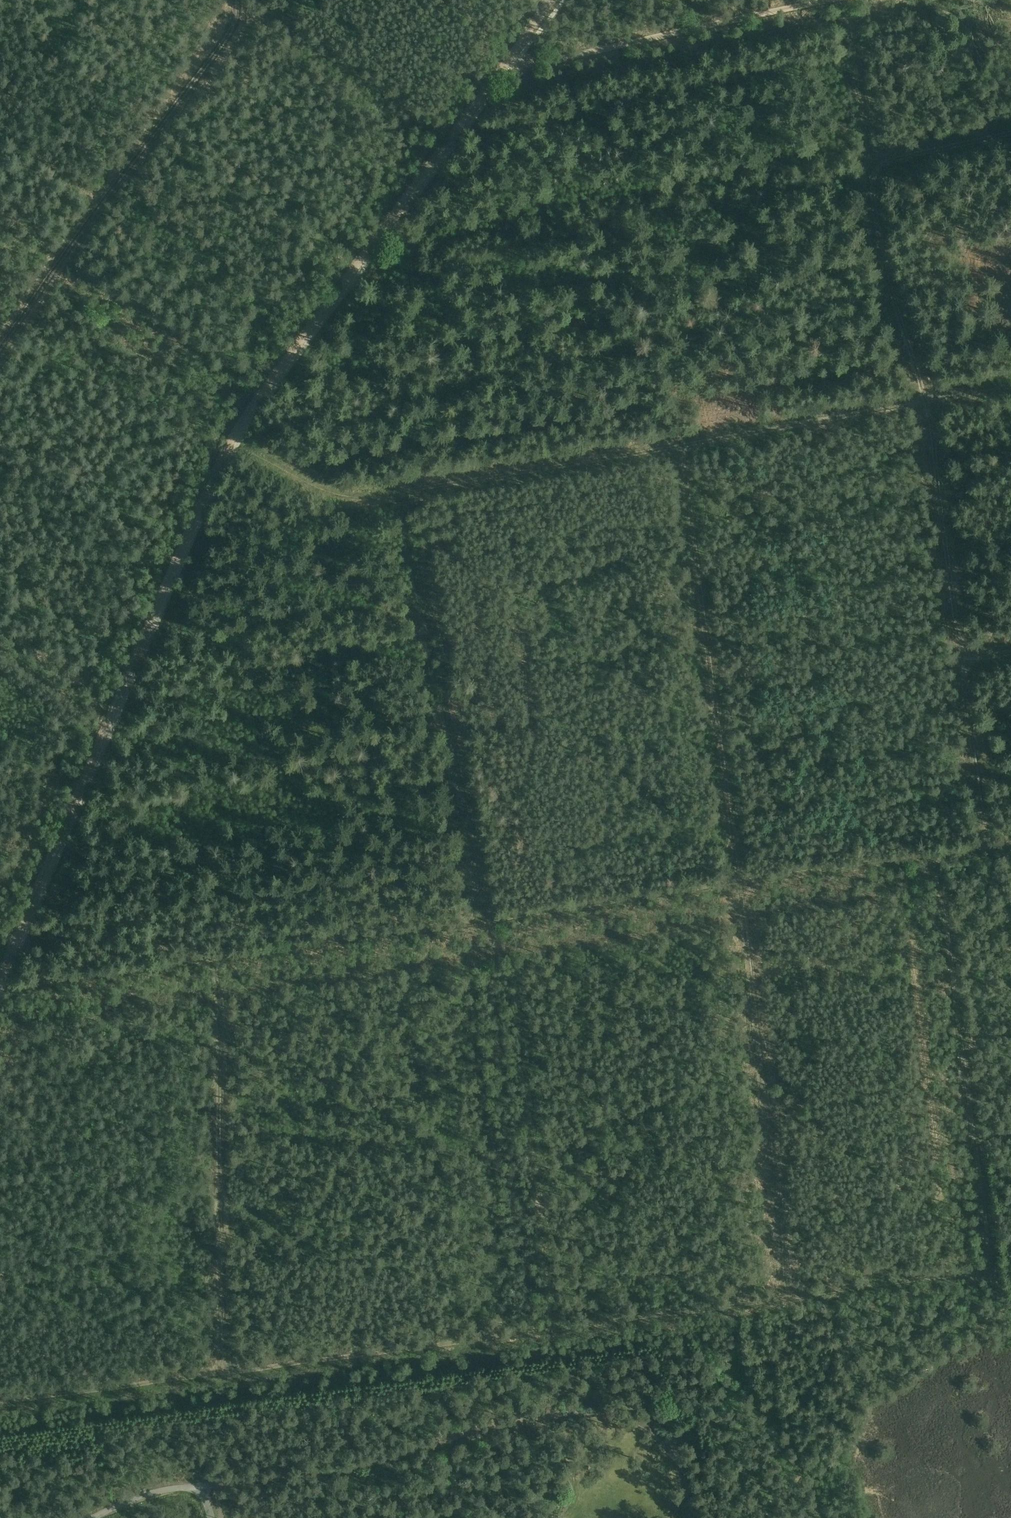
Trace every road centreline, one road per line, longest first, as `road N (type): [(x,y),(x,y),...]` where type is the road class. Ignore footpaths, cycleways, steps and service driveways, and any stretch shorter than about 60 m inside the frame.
road 1 (track): [(0,1401),(975,1271),(988,1238),(937,853)]
road 2 (track): [(0,976),(239,428),(508,60)]
road 3 (unclassified): [(1010,842),(0,985)]
road 4 (track): [(681,444),(787,1299)]
road 5 (track): [(849,0),(878,239),(932,439),(986,846)]
road 6 (track): [(1010,384),(361,496),(326,491),(233,439)]
road 7 (track): [(215,958),(221,1373)]
road 8 (track): [(508,60),(541,61),(824,0)]
road 9 (track): [(1010,133),(870,164)]

